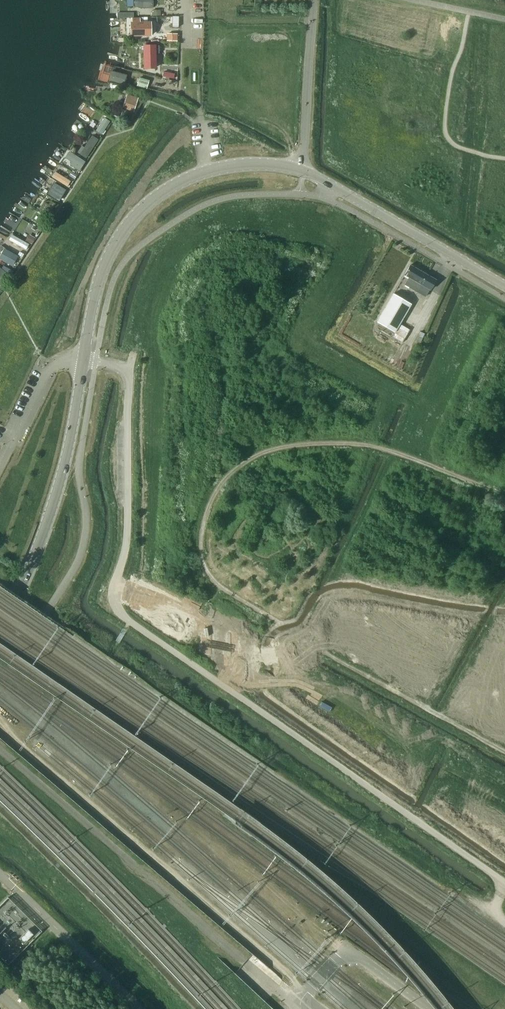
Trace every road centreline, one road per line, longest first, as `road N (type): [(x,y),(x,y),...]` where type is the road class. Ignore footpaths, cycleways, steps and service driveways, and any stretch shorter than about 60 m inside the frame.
road 1 (track): [(0,722),(304,996)]
road 2 (secondary): [(302,170),(231,165),(182,180),(142,206),(102,269),(83,358)]
road 3 (secondary): [(0,623),(49,514),(83,358)]
road 4 (secondary): [(504,284),(302,170)]
road 5 (unclassified): [(313,0),(302,170)]

